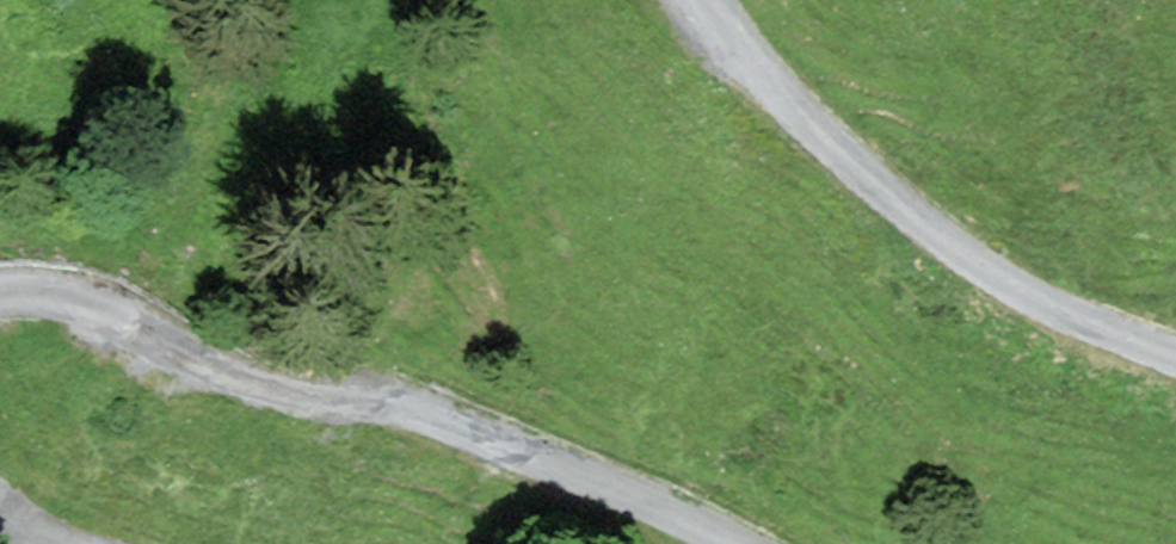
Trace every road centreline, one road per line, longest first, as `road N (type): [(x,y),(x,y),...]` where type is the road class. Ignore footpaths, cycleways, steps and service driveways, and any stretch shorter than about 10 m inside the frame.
road 1 (unclassified): [(0,295),(20,289),(90,293),(249,372),(438,412),(723,543)]
road 2 (unclassified): [(1175,360),(1015,294),(889,197),(768,86),(707,0)]

